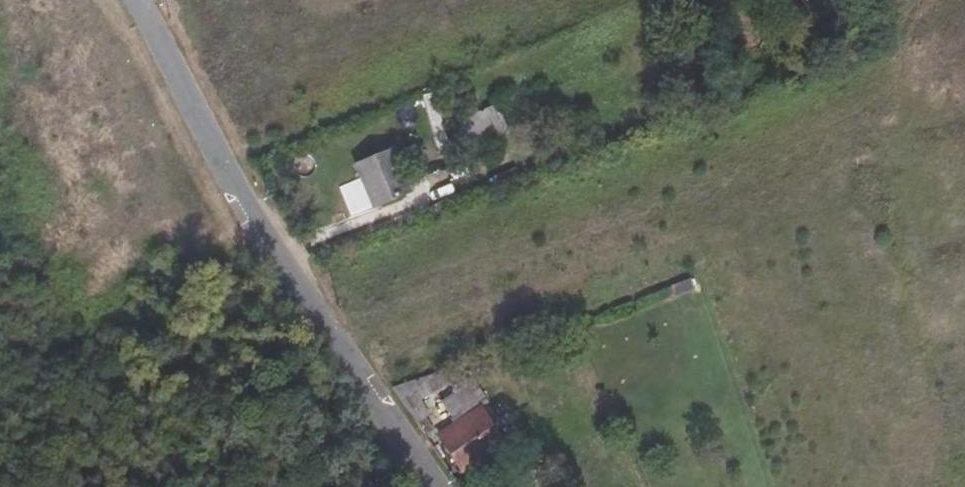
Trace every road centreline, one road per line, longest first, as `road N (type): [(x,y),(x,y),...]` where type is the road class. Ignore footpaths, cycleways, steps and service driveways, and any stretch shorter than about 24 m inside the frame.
road 1 (residential): [(429,486),(258,235)]
road 2 (unclassified): [(258,235),(128,0)]

